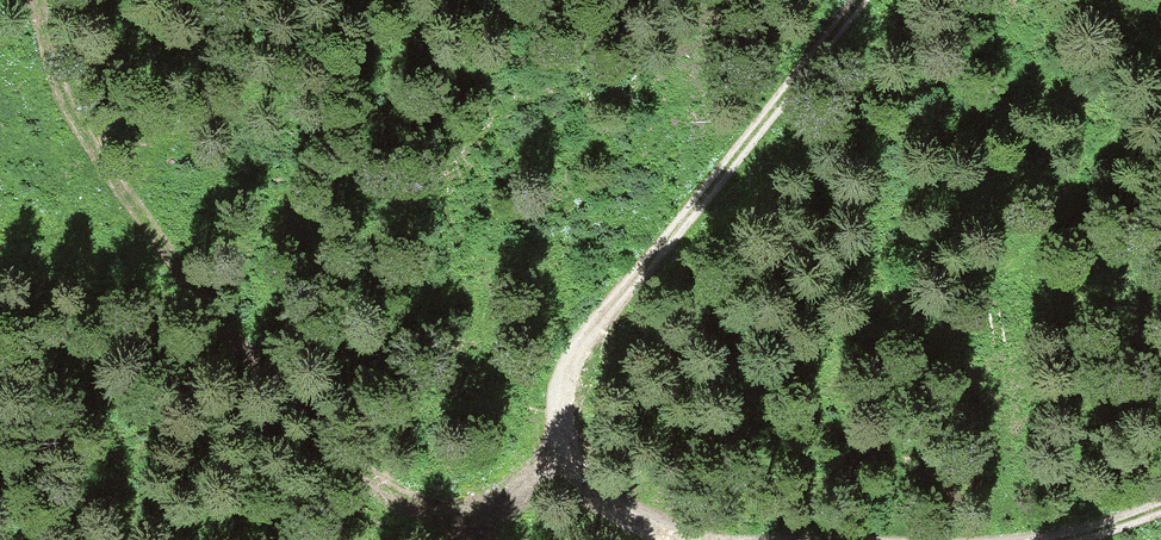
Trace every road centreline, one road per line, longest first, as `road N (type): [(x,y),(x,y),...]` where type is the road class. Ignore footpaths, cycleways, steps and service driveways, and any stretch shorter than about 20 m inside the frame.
road 1 (track): [(36,0),(58,85),(103,162),(237,348),(331,446),(401,496),(458,514),(505,503),(562,446)]
road 2 (track): [(692,539),(611,503),(569,466),(561,423),(566,376),(599,321),(867,0)]

